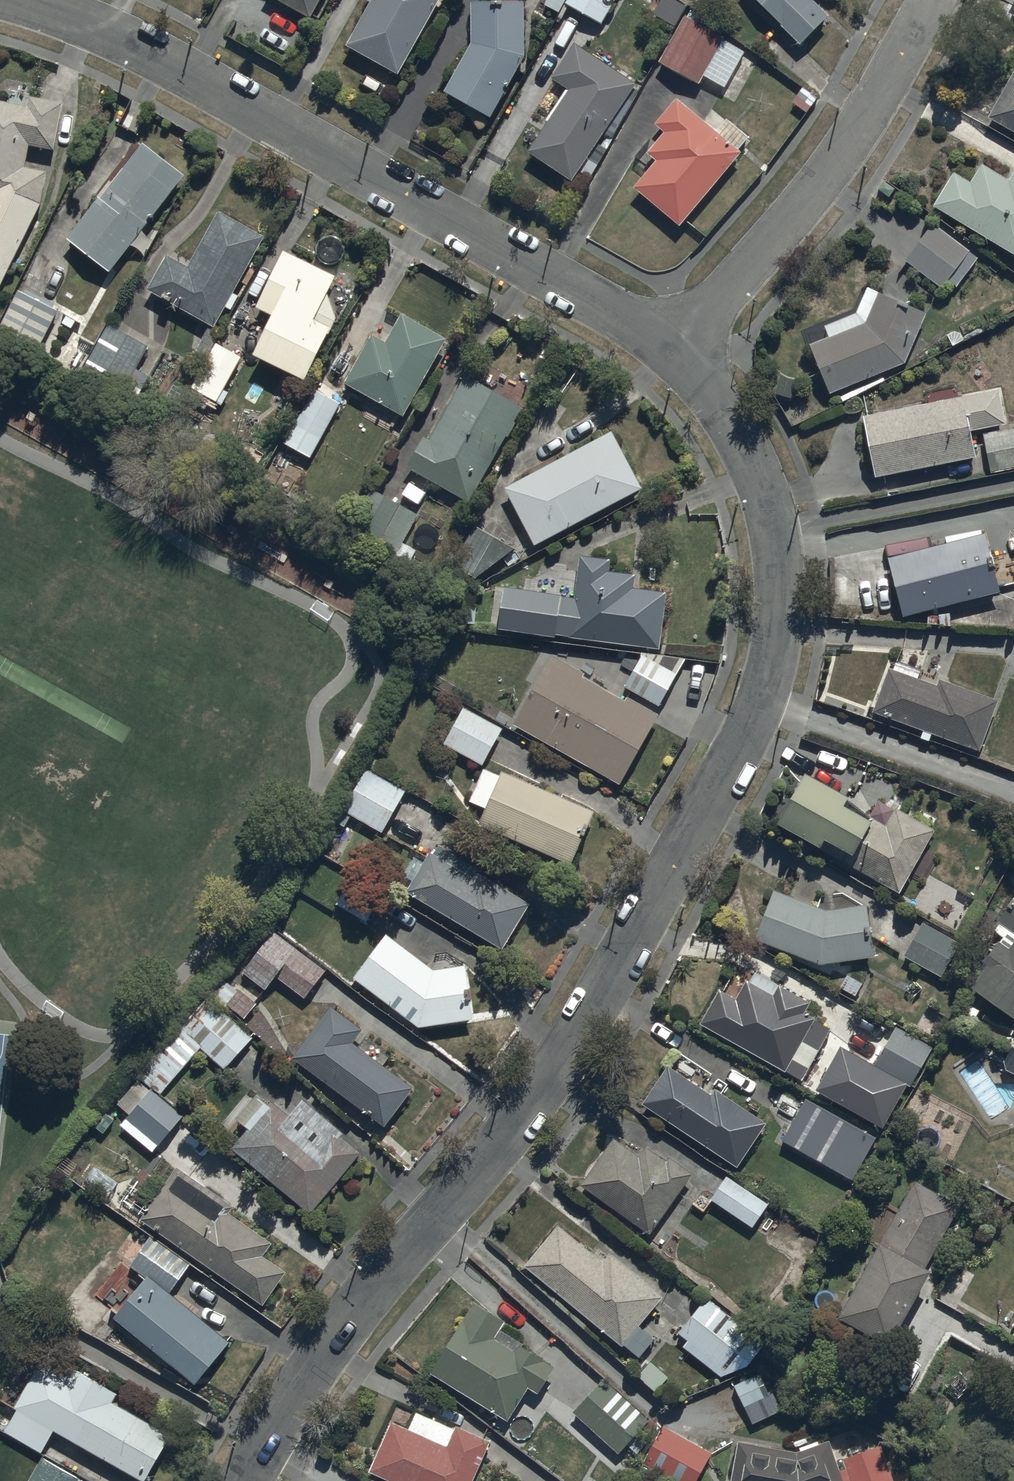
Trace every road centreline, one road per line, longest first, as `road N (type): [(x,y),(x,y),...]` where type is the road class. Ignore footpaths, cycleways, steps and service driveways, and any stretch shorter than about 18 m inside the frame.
road 1 (residential): [(246,1480),(346,1325),(547,1084),(760,709),(780,609),(769,511),(721,408),(673,350)]
road 2 (residential): [(673,350),(91,26),(18,0)]
road 3 (residential): [(673,350),(837,163),(933,0)]

